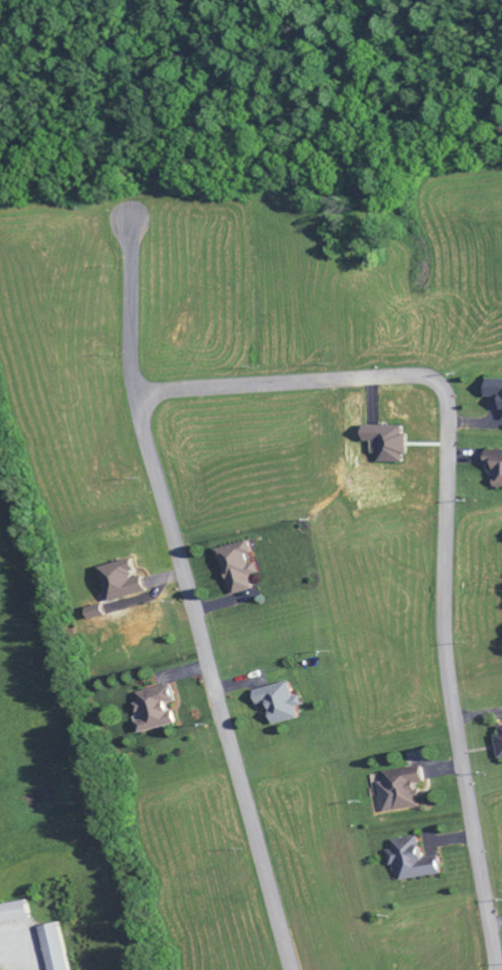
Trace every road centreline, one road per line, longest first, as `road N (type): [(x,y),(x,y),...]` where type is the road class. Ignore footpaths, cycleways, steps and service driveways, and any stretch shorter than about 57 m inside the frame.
road 1 (residential): [(497,969),(443,632),(453,446),(447,393),(408,378),(137,395)]
road 2 (residential): [(292,969),(136,391),(131,204)]

